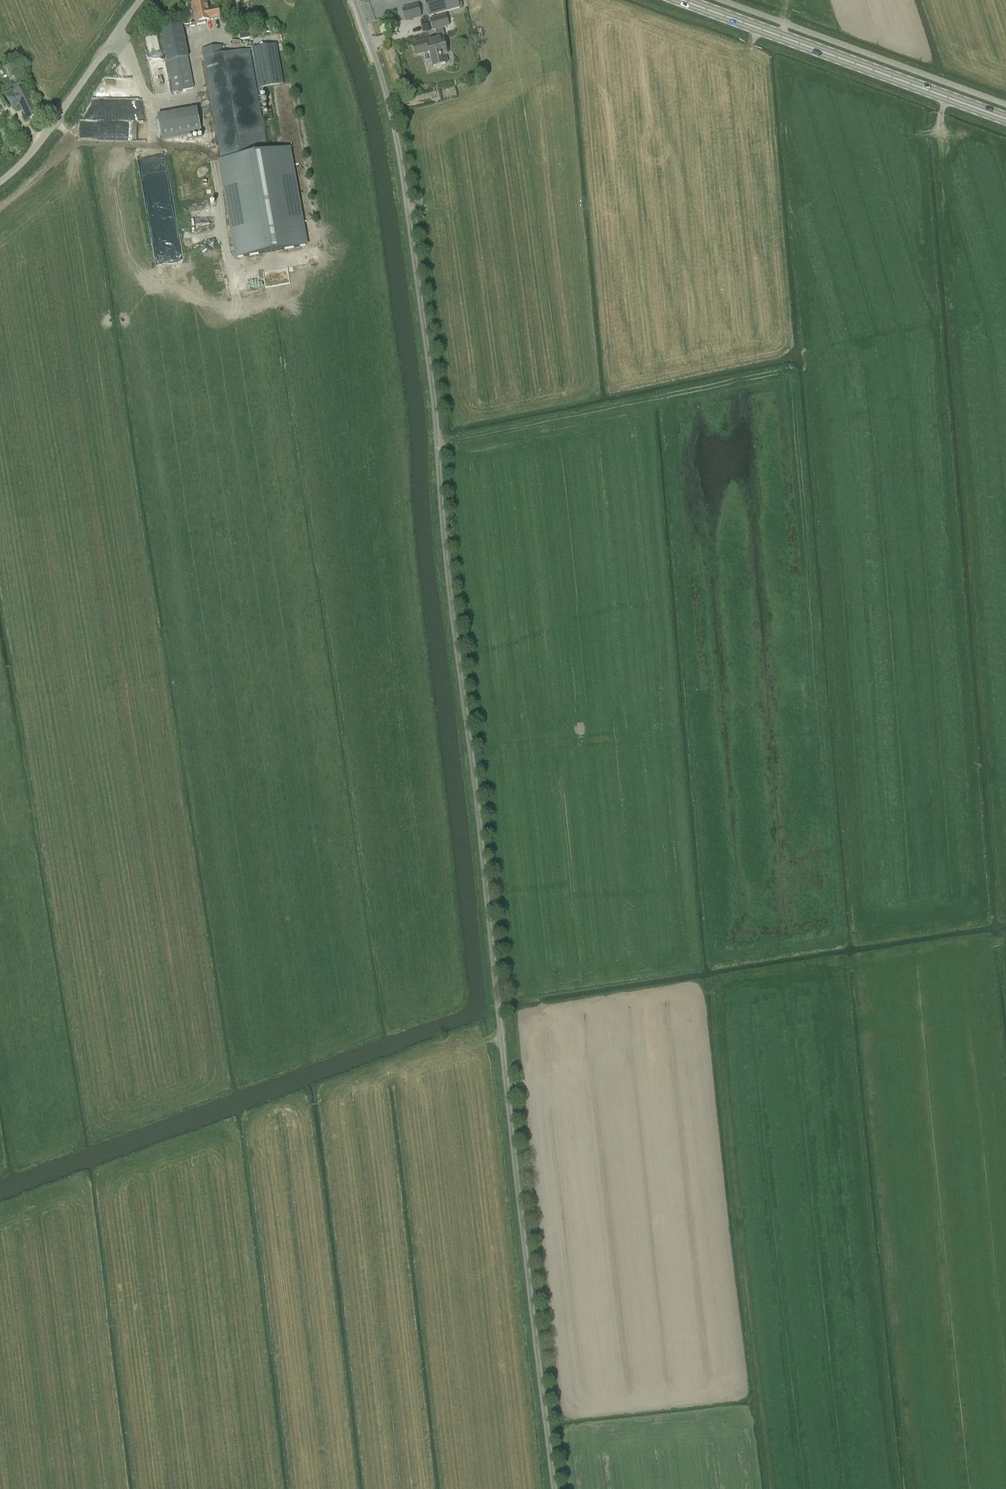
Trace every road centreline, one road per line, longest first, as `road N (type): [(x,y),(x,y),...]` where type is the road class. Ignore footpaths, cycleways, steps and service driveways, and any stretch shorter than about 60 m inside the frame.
road 1 (unclassified): [(553,1488),(432,393),(393,127),(353,0)]
road 2 (primary): [(1005,120),(677,0)]
road 3 (unclassified): [(0,182),(40,141),(141,0)]

